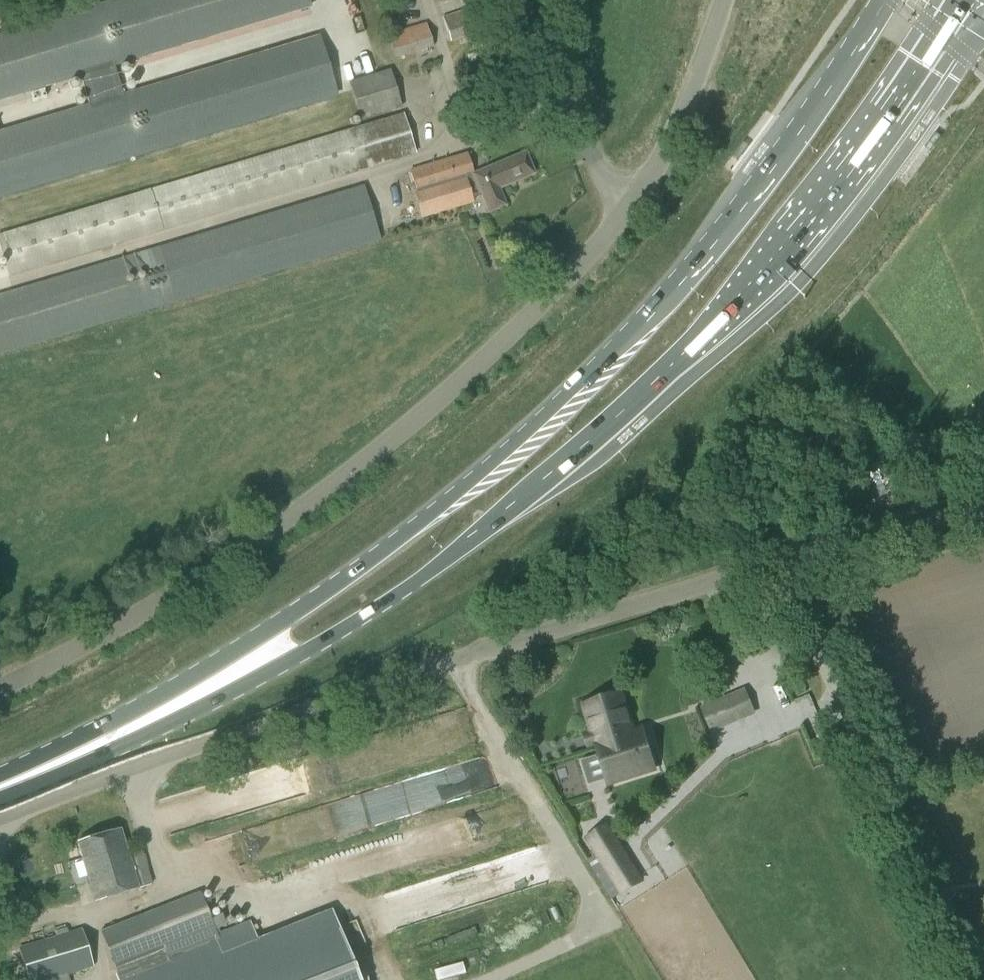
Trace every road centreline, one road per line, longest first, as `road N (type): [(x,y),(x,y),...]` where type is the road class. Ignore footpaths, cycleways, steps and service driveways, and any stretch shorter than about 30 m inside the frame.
road 1 (primary): [(0,799),(189,714),(314,645),(390,600),(537,484),(671,366),(771,260),(895,101),(961,0)]
road 2 (primary): [(883,0),(725,228),(537,425),(441,507),(187,684),(0,776)]
road 3 (unclassified): [(0,820),(452,657),(778,562)]
road 4 (unclassified): [(0,689),(356,466),(563,279),(625,211)]
road 5 (unclassified): [(778,562),(969,979)]
road 6 (unclassified): [(625,211),(680,113),(724,0)]
road 7 (residential): [(625,211),(526,0)]
road 8 (unclassified): [(778,562),(983,499)]

